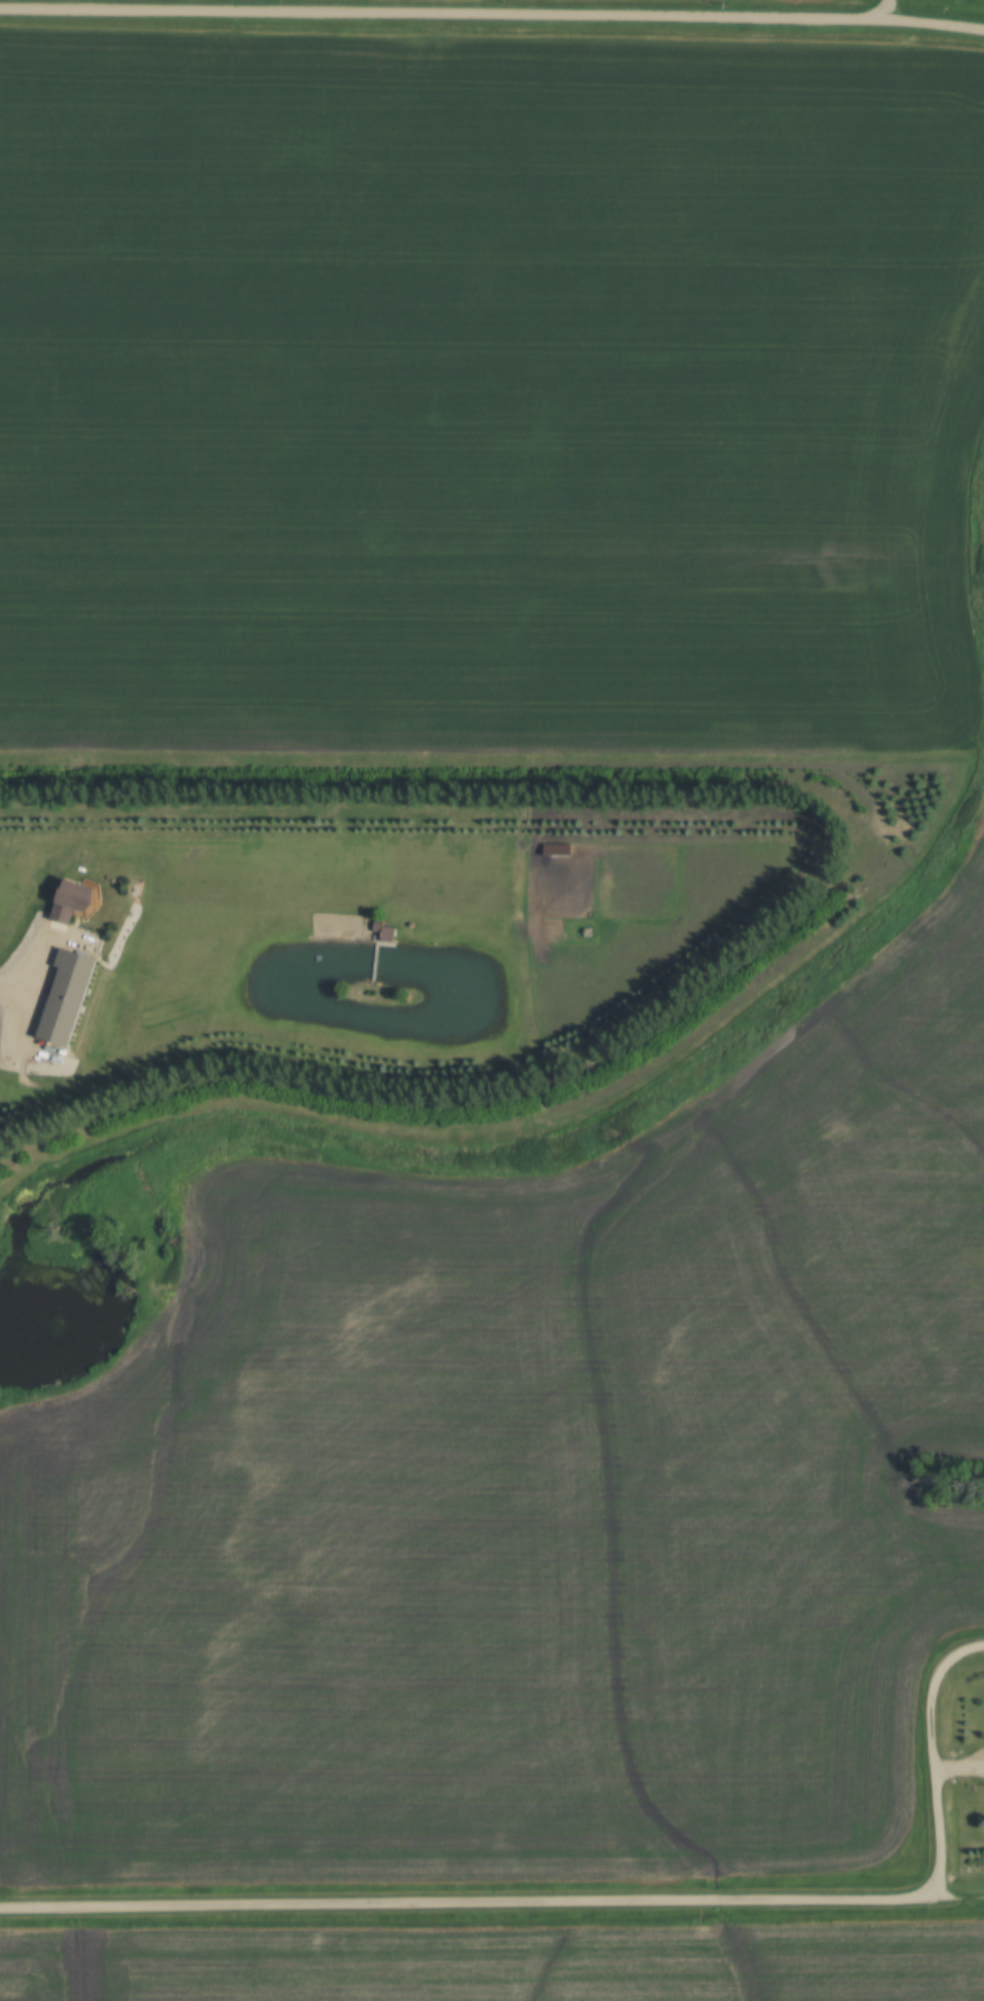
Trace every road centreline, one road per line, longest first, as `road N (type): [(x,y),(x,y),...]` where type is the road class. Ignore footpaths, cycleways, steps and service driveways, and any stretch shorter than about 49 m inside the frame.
road 1 (residential): [(0,1914),(926,1903),(939,1883),(931,1688),(952,1657),(983,1648)]

